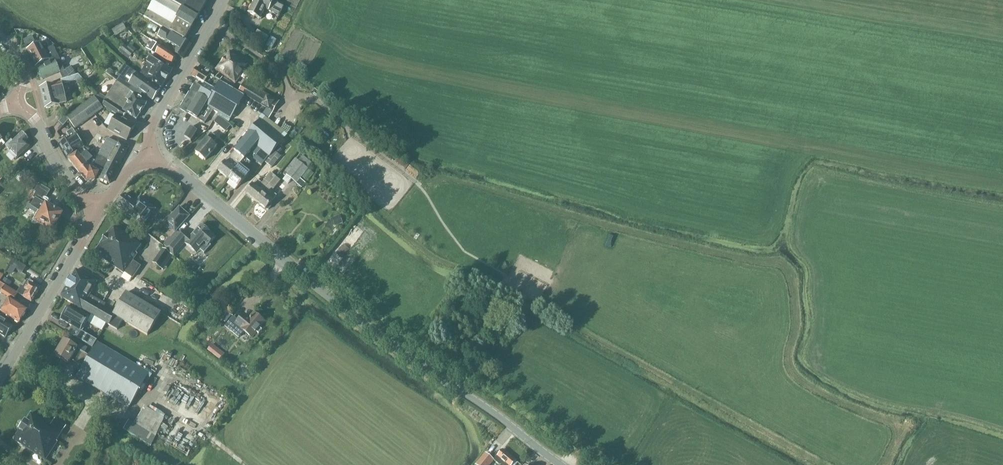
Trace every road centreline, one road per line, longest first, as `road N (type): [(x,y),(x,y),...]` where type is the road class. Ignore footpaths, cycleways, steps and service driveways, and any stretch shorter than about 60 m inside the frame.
road 1 (tertiary): [(409,358),(148,154)]
road 2 (tertiary): [(0,376),(102,212)]
road 3 (tertiary): [(560,464),(409,358)]
road 4 (tertiary): [(148,154),(155,118),(222,0)]
road 5 (unclassified): [(102,212),(69,182),(38,120),(21,104)]
road 6 (residential): [(333,464),(409,358)]

